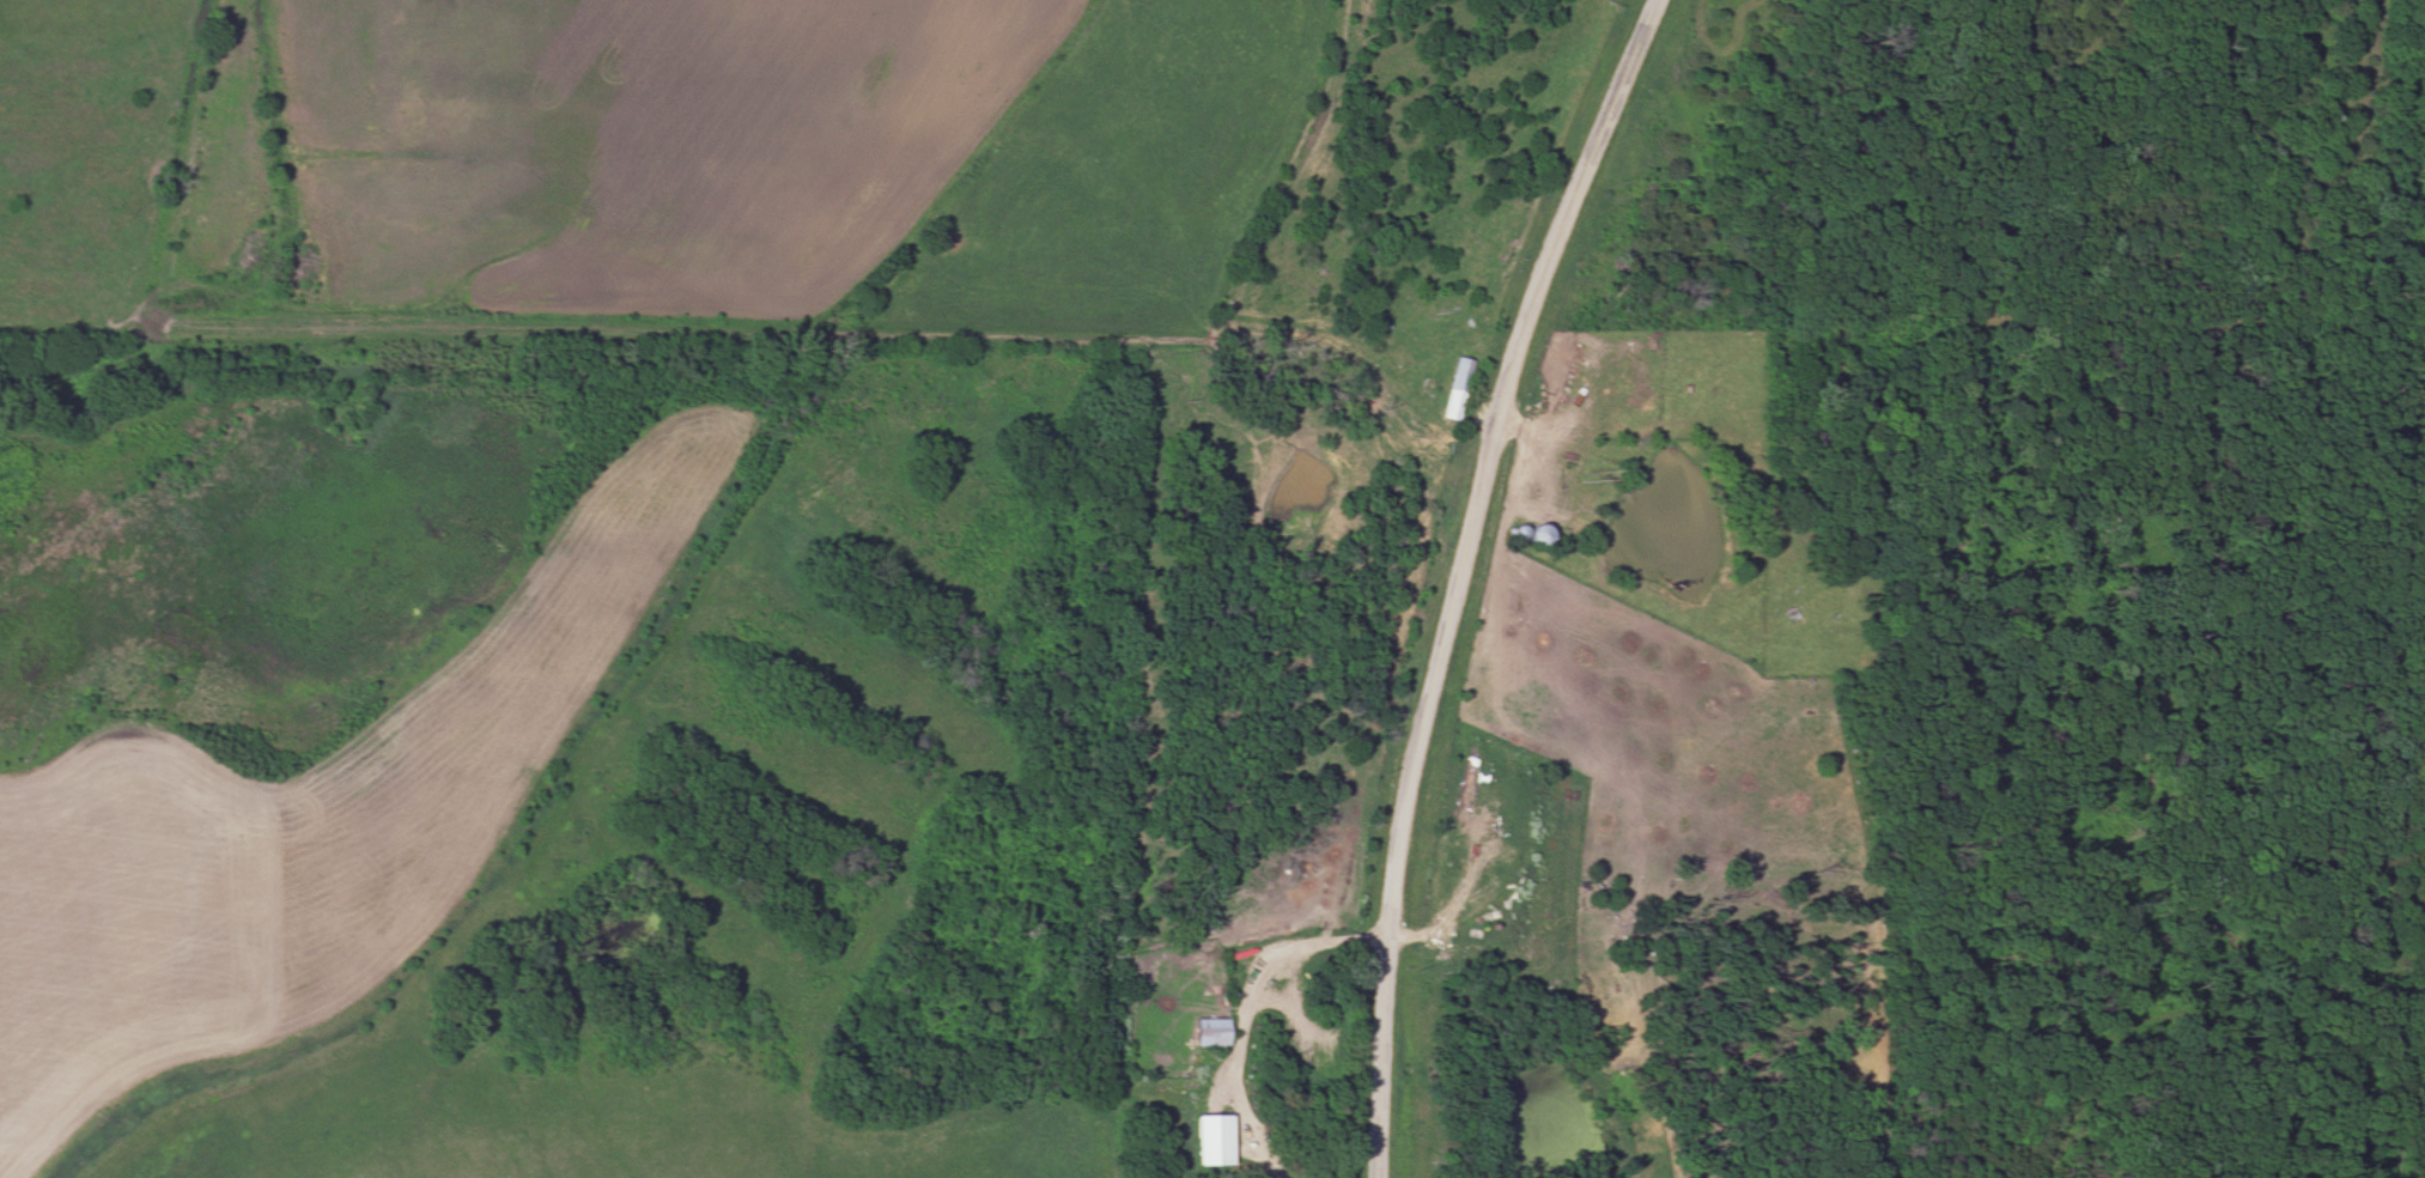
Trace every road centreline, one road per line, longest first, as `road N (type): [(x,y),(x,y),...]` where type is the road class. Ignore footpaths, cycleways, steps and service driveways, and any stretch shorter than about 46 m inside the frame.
road 1 (tertiary): [(1378,1177),(1384,960),(1427,697),(1518,334),(1663,0)]
road 2 (residential): [(1388,937),(1337,935),(1254,970),(1246,1009),(1252,1137),(1278,1177)]

